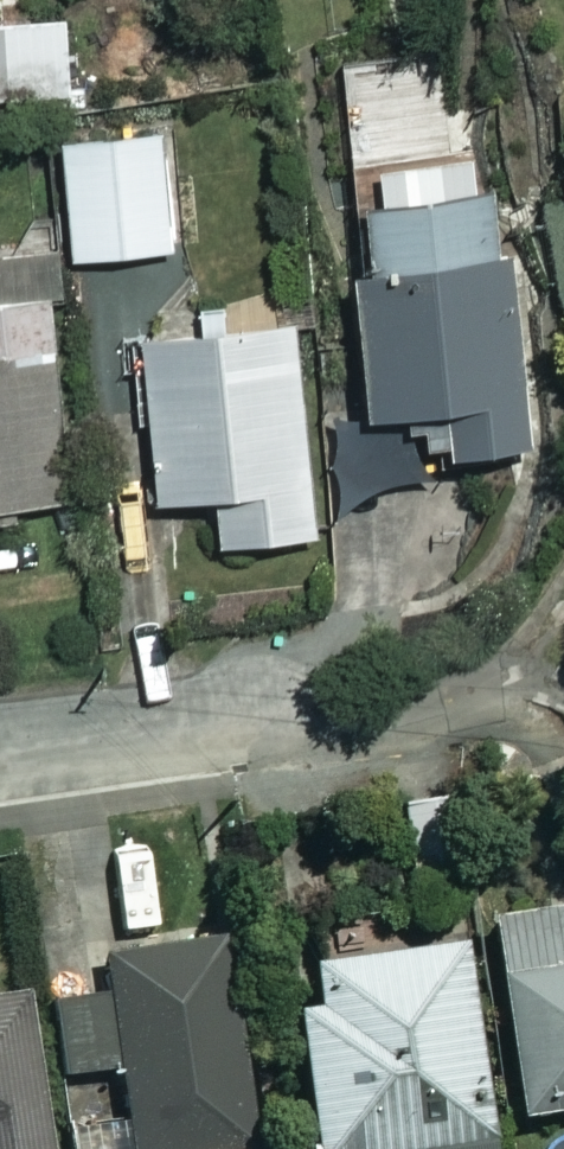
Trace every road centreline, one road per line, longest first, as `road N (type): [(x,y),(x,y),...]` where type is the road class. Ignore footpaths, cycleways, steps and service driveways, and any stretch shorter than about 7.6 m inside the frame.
road 1 (residential): [(433,714),(0,771)]

